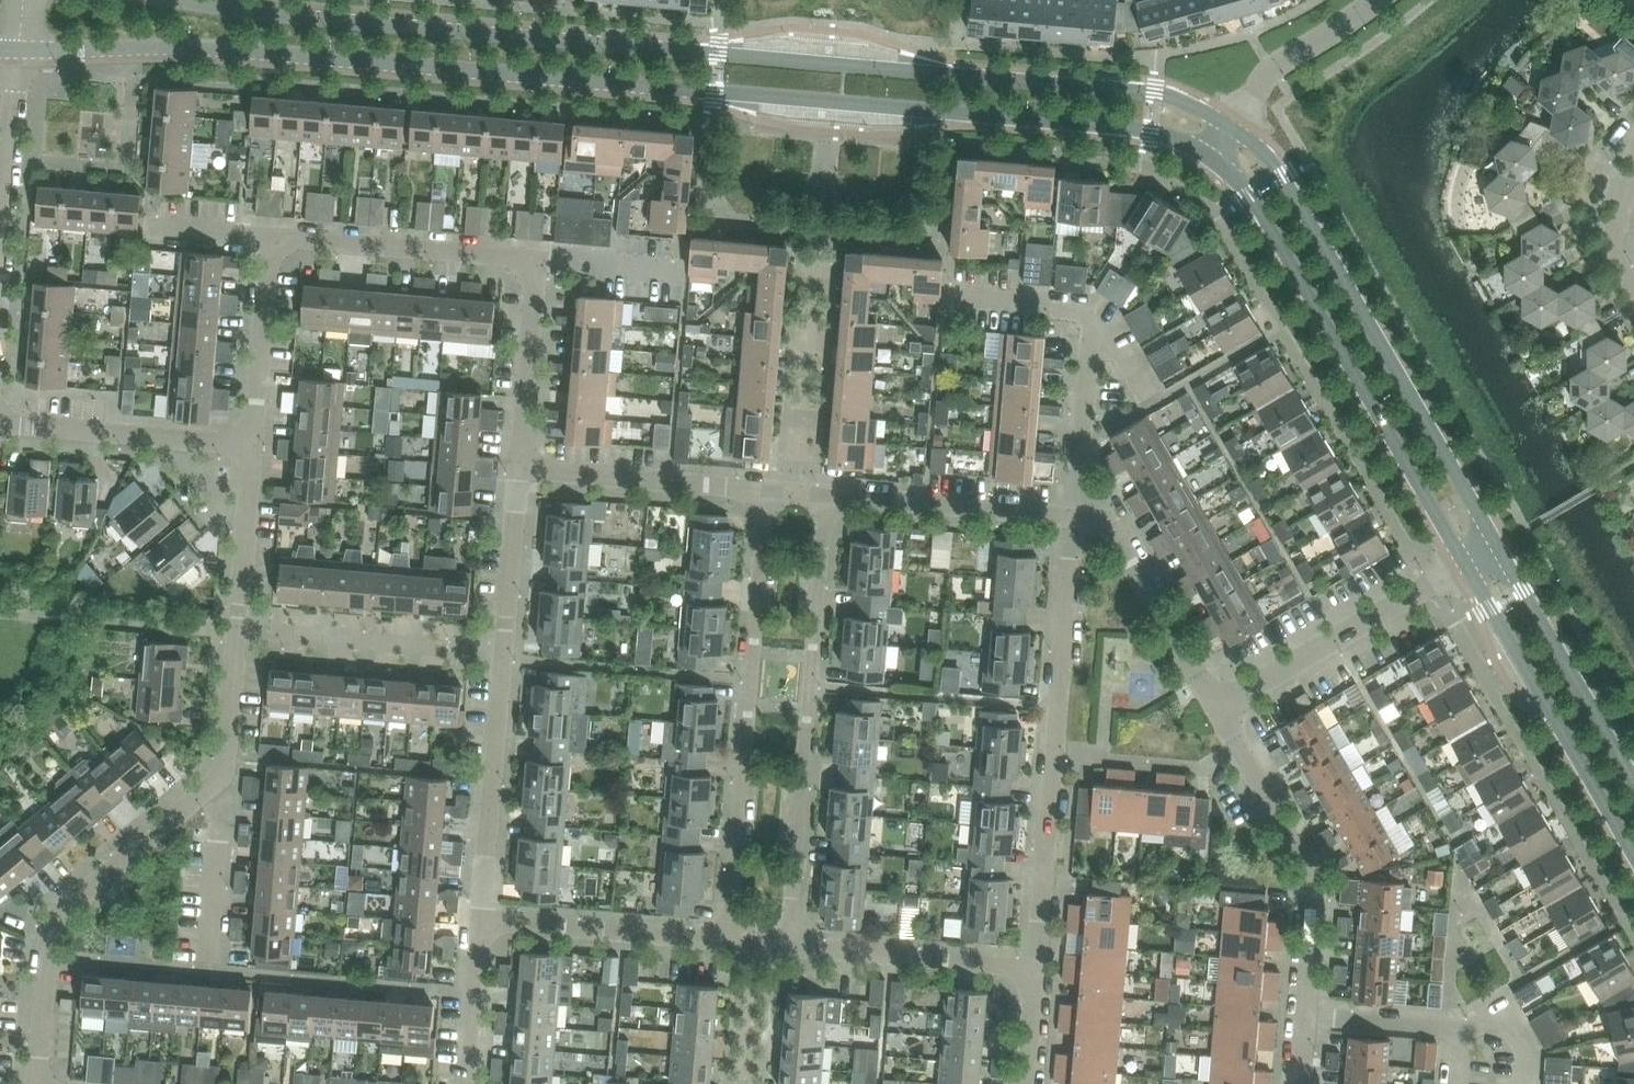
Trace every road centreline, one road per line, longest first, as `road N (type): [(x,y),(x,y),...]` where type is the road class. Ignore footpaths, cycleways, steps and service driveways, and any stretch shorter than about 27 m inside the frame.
road 1 (tertiary): [(21,51),(192,48),(1152,130),(1215,160)]
road 2 (tertiary): [(1233,129),(1157,94),(674,54),(167,0)]
road 3 (tertiary): [(1497,546),(1286,178),(1233,129)]
road 4 (residential): [(248,443),(268,233),(537,252)]
road 5 (tertiary): [(1215,160),(1251,197),(1465,563)]
road 6 (residential): [(1041,968),(1074,518)]
road 7 (residential): [(731,939),(764,492)]
road 8 (residential): [(799,945),(836,499)]
road 9 (residential): [(485,915),(518,471)]
road 10 (residential): [(1305,1083),(1321,895),(1216,703)]
road 11 (residential): [(39,1083),(48,946),(223,787)]
road 12 (residential): [(223,787),(248,443)]
road 13 (tertiary): [(1465,563),(1633,855)]
road 14 (residential): [(1216,703),(1465,563)]
road 15 (tertiary): [(1633,777),(1497,546)]
road 16 (residential): [(0,306),(21,51)]
road 17 (residential): [(248,443),(0,423)]
road 18 (residential): [(485,915),(731,939)]
road 19 (residential): [(764,492),(518,471)]
road 20 (residential): [(1216,703),(1104,521),(1074,518)]
road 21 (residential): [(1041,968),(799,945)]
road 22 (residential): [(836,499),(1074,518)]
road 23 (residential): [(518,471),(537,252)]
road 24 (residential): [(1074,518),(1090,313)]
road 25 (residential): [(1233,129),(1277,67),(1382,0)]
road 26 (residential): [(208,966),(223,787)]
road 27 (residential): [(475,1083),(485,915)]
road 28 (residential): [(1633,291),(1605,240),(1633,148)]
road 29 (residential): [(760,941),(746,1083)]

